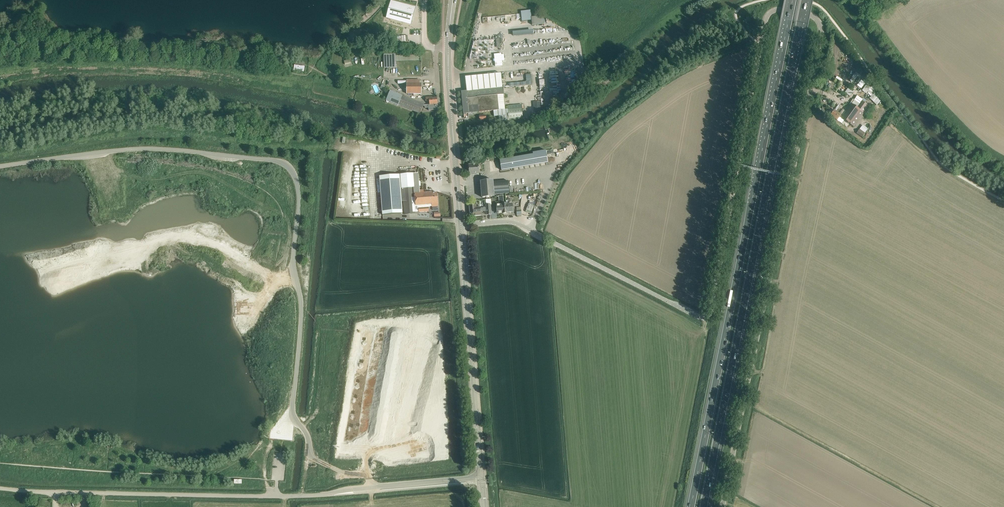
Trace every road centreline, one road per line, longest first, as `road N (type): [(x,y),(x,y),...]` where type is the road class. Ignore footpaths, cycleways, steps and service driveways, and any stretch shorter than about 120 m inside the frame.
road 1 (unclassified): [(461,226),(511,222),(705,317),(768,15),(781,9),(816,17),(819,51),(725,506)]
road 2 (motorway): [(792,0),(691,506)]
road 3 (motorway): [(704,506),(804,0)]
road 4 (unclassified): [(0,488),(277,497),(482,478)]
road 5 (tertiary): [(482,478),(461,226)]
road 6 (tertiary): [(461,226),(449,47)]

